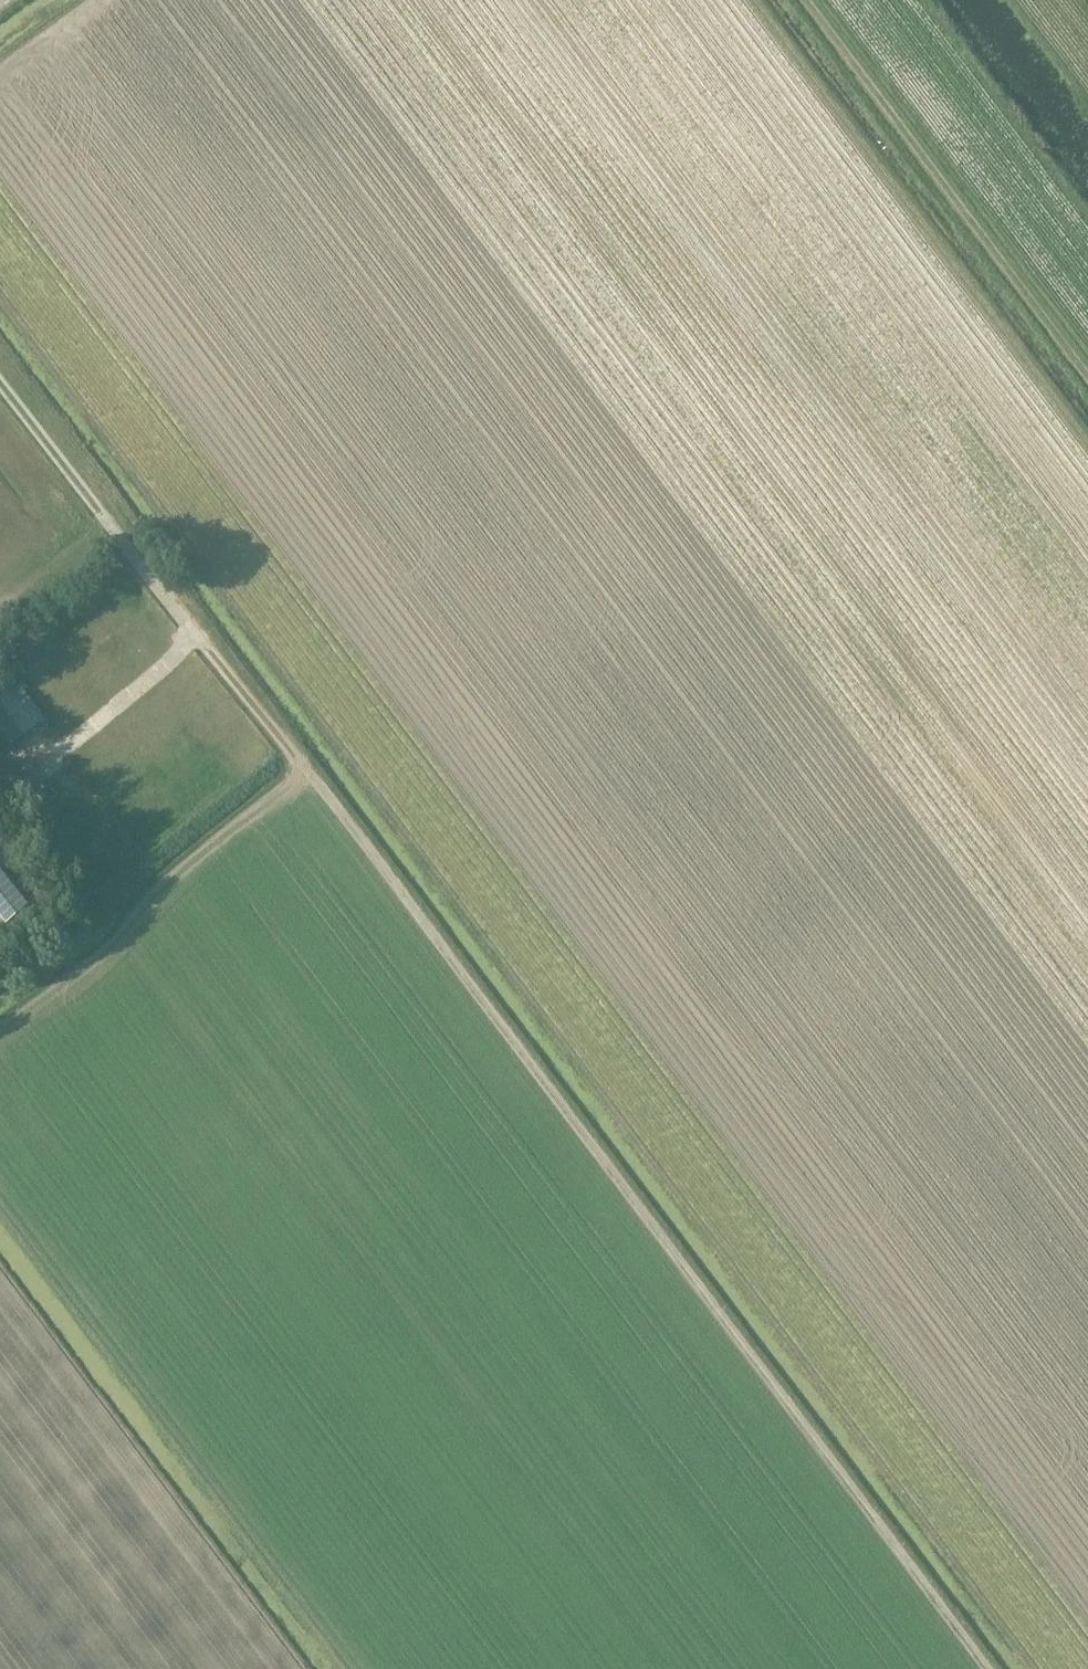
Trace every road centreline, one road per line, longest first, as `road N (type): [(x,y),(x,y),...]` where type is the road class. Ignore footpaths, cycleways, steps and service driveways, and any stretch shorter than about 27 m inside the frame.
road 1 (track): [(1087,383),(797,0)]

